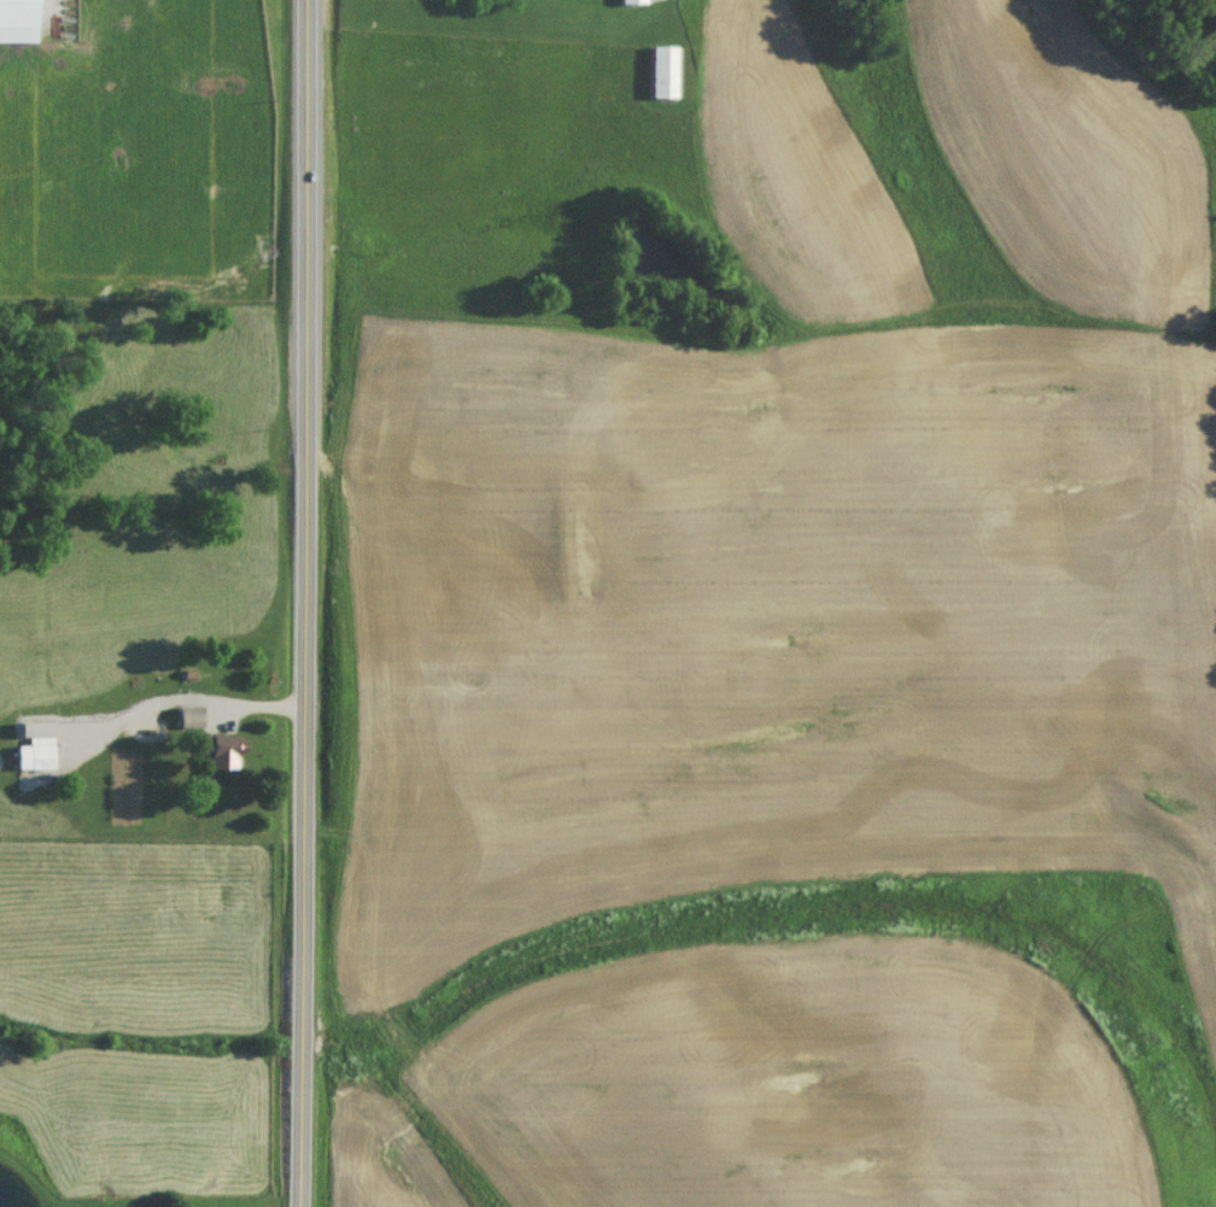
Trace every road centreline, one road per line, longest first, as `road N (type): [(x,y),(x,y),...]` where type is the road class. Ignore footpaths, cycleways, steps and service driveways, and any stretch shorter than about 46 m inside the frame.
road 1 (secondary): [(303,1206),(305,0)]

